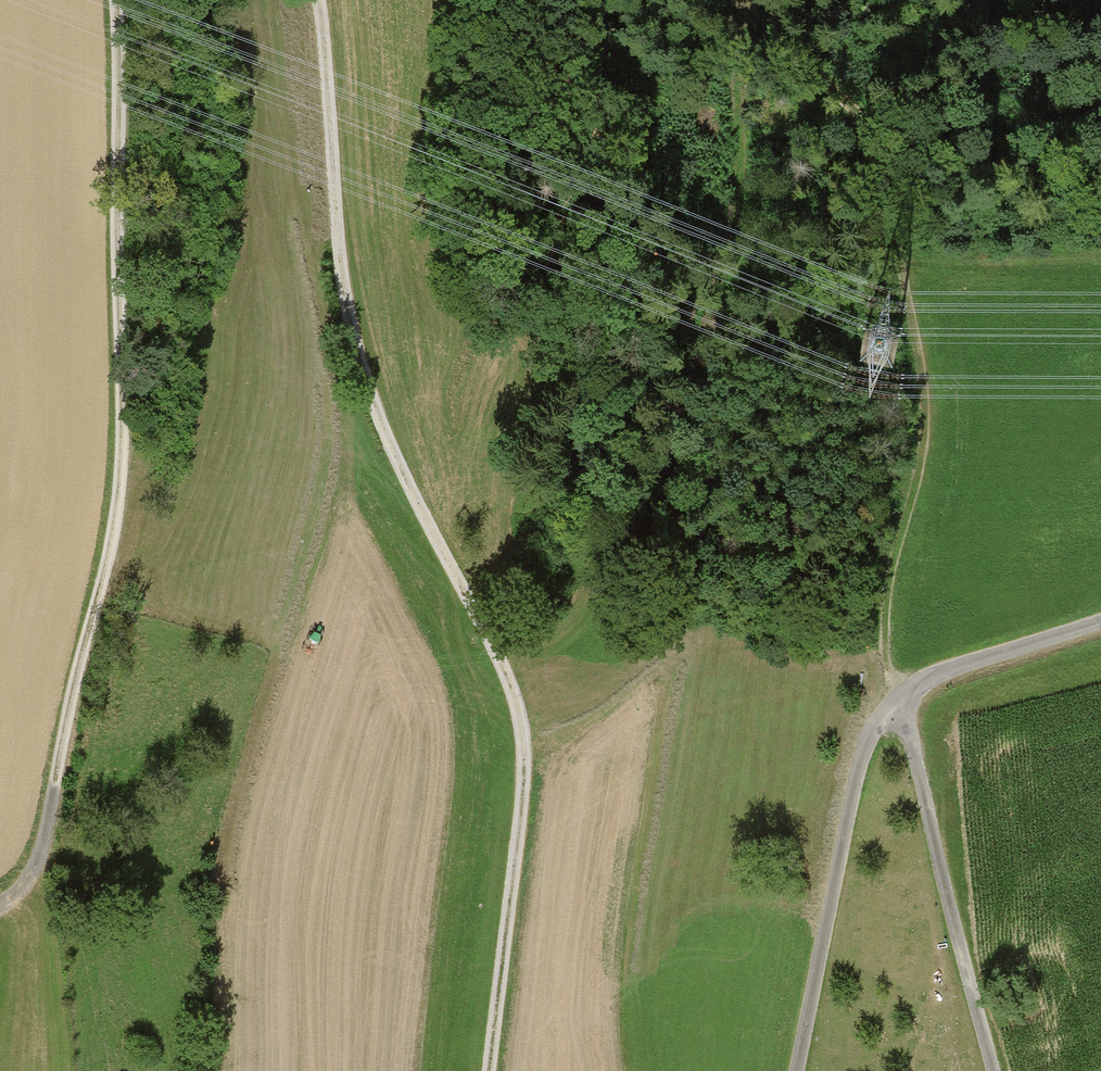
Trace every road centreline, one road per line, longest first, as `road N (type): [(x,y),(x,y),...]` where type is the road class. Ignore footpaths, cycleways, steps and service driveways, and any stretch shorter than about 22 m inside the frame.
road 1 (track): [(489,1070),(524,741),(491,649),(383,435),(345,322),(315,0)]
road 2 (track): [(0,912),(34,863),(113,507),(114,0)]
road 3 (track): [(897,698),(881,621),(919,425),(876,136),(733,0)]
road 4 (track): [(755,22),(738,80),(746,203),(721,343),(609,580),(547,638),(491,649)]
road 5 (track): [(1100,622),(935,675),(870,726),(855,760),(796,1070)]
road 6 (unclassified): [(986,1070),(897,698)]

